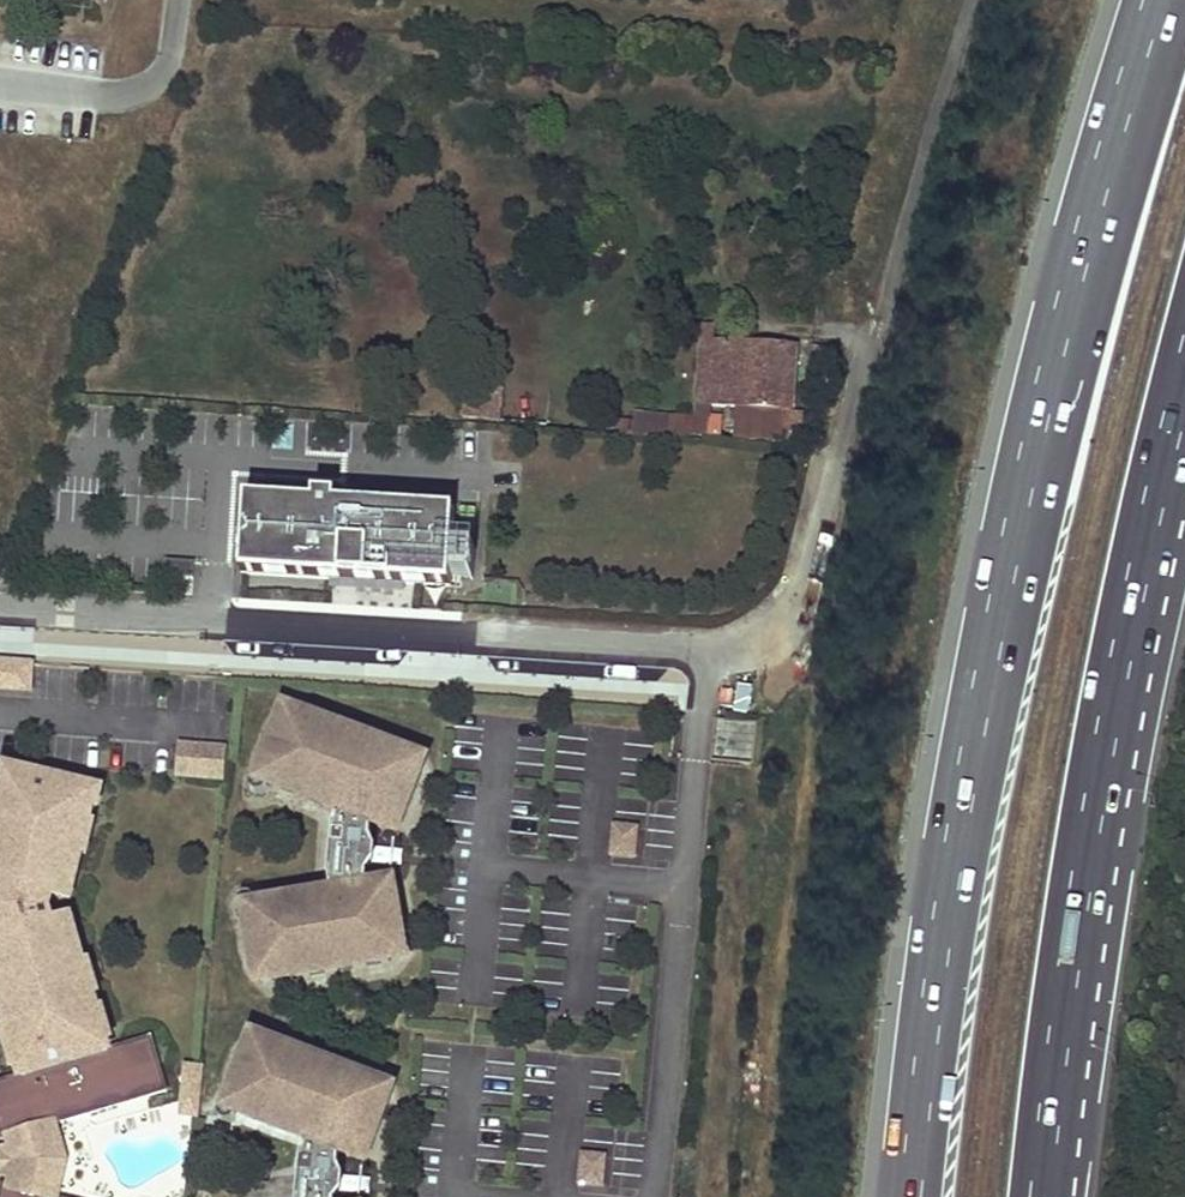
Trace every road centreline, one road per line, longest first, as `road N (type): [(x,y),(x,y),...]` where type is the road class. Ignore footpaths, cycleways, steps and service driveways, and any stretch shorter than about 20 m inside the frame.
road 1 (motorway): [(1165,0),(1055,364),(1001,581),(935,956),(908,1196)]
road 2 (motorway): [(1039,1196),(1118,668),(1180,417)]
road 3 (unclassified): [(0,607),(709,652),(771,640)]

